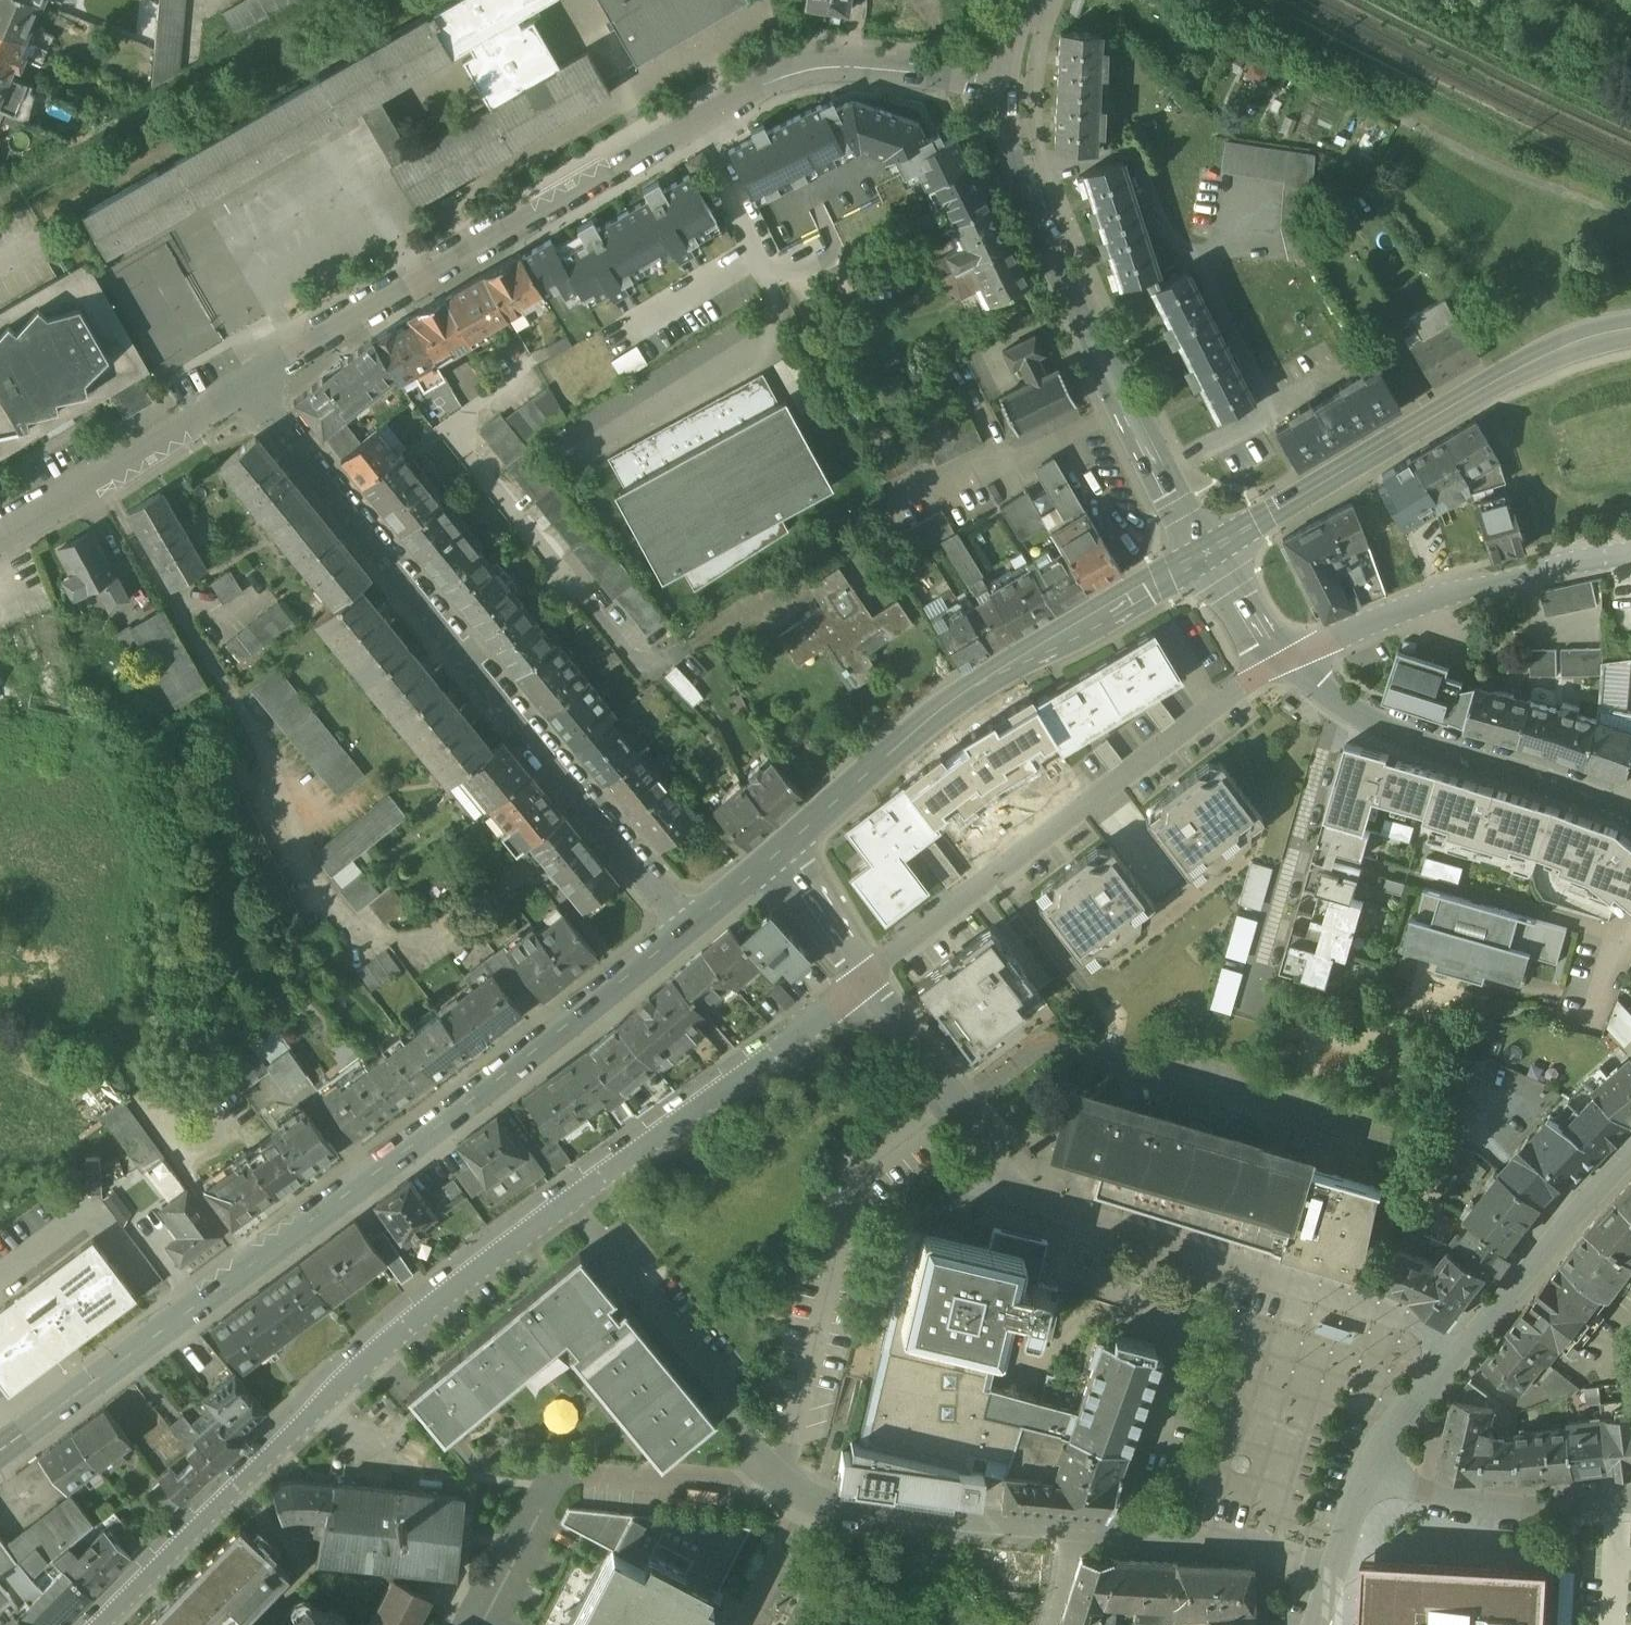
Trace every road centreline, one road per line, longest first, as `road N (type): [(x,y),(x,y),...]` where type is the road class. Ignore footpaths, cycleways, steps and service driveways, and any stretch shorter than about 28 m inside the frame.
road 1 (residential): [(859,980),(436,1303),(115,1624)]
road 2 (secondary): [(696,931),(0,1455)]
road 3 (residential): [(1000,84),(835,67),(768,84),(424,274),(250,383)]
road 4 (residential): [(696,931),(250,383)]
road 5 (residential): [(961,1110),(1012,1173),(1047,1197),(1367,1300),(1458,1350)]
road 6 (secondary): [(1205,554),(951,707),(767,870)]
road 7 (residential): [(1205,554),(1096,348),(1024,186),(1000,84)]
road 8 (residential): [(859,980),(1243,687)]
road 9 (secondary): [(1630,332),(1559,351),(1498,381),(1205,554)]
road 10 (track): [(1532,179),(1192,0)]
road 11 (residential): [(1279,660),(1348,622),(1424,594),(1516,567),(1630,548)]
road 12 (residential): [(757,1449),(804,1495),(835,1506),(1076,1535)]
road 13 (residential): [(1244,1014),(1338,700)]
road 14 (residential): [(1630,824),(1583,798),(1441,751),(1338,700)]
road 15 (residential): [(250,383),(0,539)]
road 16 (residential): [(1630,1497),(1511,1509),(1367,1474)]
road 17 (residential): [(1335,1572),(1227,1548),(1076,1535)]
road 18 (residential): [(1458,1350),(1630,1158)]
road 19 (residential): [(859,980),(961,1110)]
road 20 (residential): [(1458,1350),(1388,1433),(1367,1474)]
road 21 (track): [(56,1020),(55,971),(0,882)]
road 22 (residential): [(767,870),(859,980)]
road 23 (residential): [(1279,660),(1205,554)]

